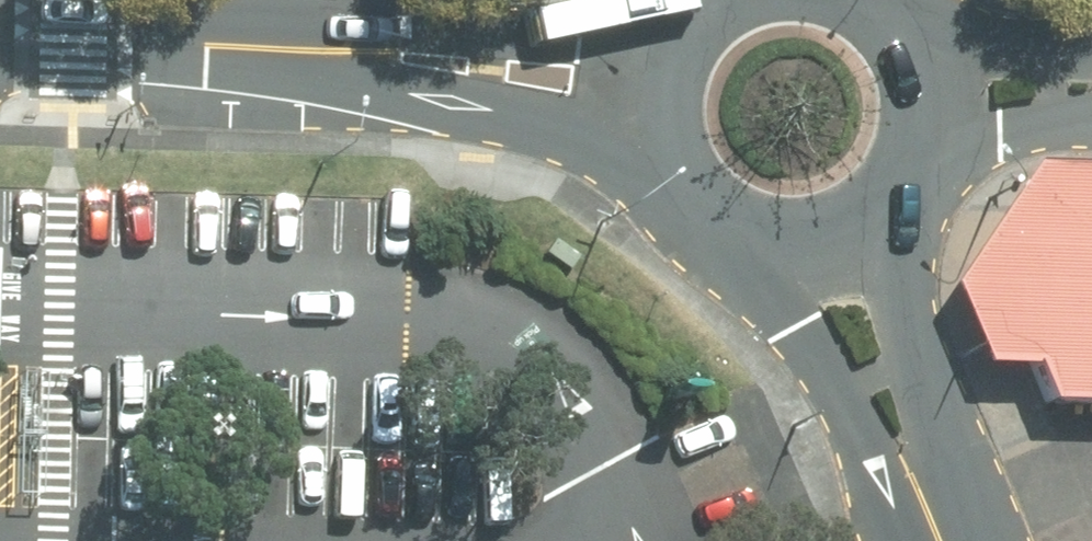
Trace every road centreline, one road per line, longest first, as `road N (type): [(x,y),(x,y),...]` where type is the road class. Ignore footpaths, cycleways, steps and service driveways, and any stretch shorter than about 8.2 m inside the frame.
road 1 (tertiary): [(310,51),(570,33),(669,2)]
road 2 (tertiary): [(931,540),(845,390),(727,249)]
road 3 (tertiary): [(637,158),(310,51)]
road 4 (tertiary): [(899,204),(939,540)]
road 5 (tertiary): [(310,51),(0,40)]
road 6 (tertiary): [(899,204),(863,235),(820,253),(773,258),(727,249)]
road 7 (residential): [(914,31),(1091,52)]
road 8 (residential): [(1091,103),(928,150)]
road 9 (tertiary): [(637,158),(631,76),(669,2)]
road 10 (tertiary): [(727,249),(688,228),(657,197),(637,158)]
road 11 (tertiary): [(914,31),(929,69),(928,150)]

